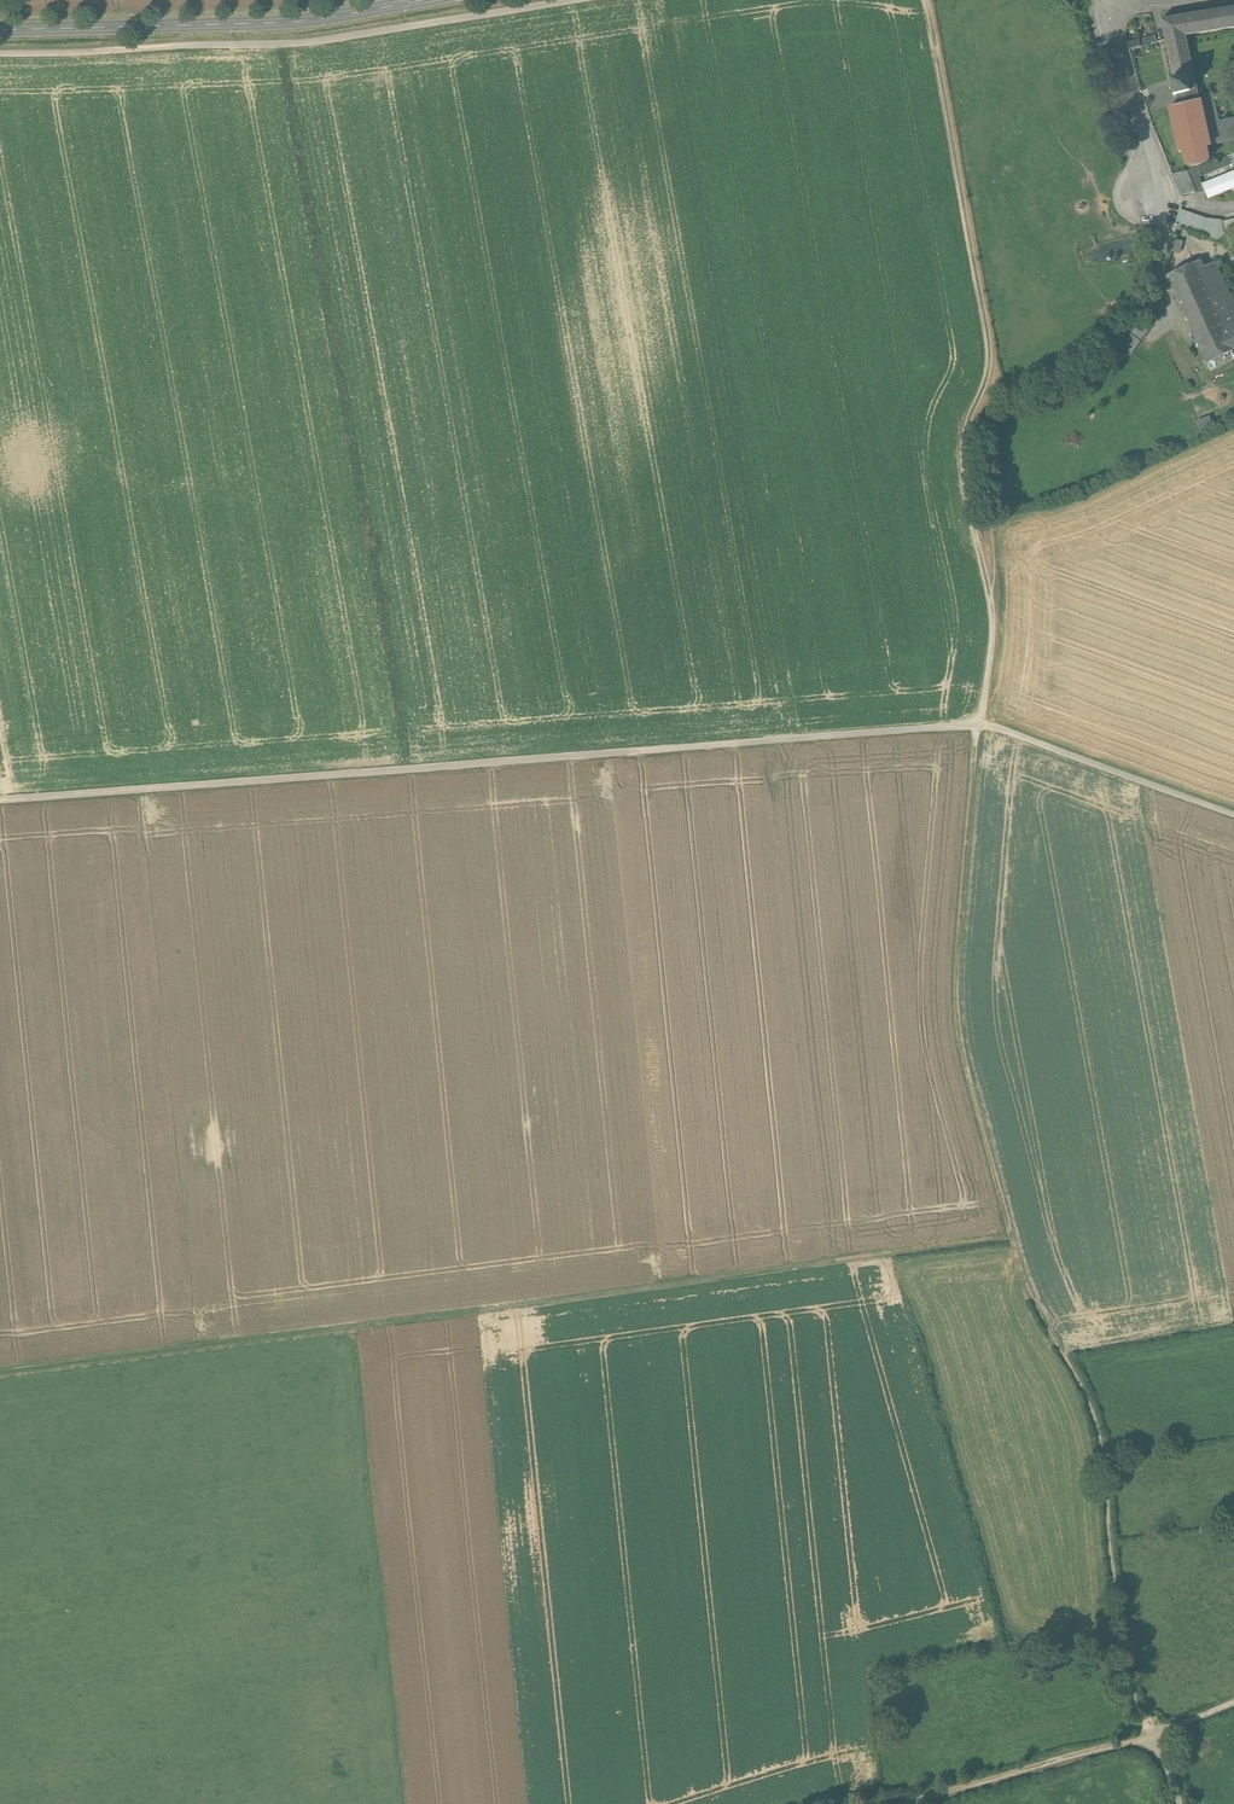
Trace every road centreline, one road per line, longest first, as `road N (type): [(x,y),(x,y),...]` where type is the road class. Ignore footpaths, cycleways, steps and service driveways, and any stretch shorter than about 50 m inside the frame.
road 1 (track): [(987,729),(961,977),(967,1062),(1030,1291),(1085,1387),(1101,1441),(1122,1635),(1154,1737)]
road 2 (track): [(0,1375),(1019,1251)]
road 3 (track): [(0,802),(987,729)]
road 4 (track): [(927,0),(991,346),(992,377),(963,451),(994,606)]
road 5 (secondary): [(0,31),(261,24),(427,0)]
road 6 (track): [(898,1803),(1154,1737)]
road 7 (track): [(987,729),(1233,817)]
road 8 (residential): [(1113,0),(1111,42),(1144,151)]
road 9 (residential): [(1144,151),(1125,186),(1123,216),(1133,225),(1150,224),(1163,198)]
road 10 (track): [(994,606),(987,729)]

